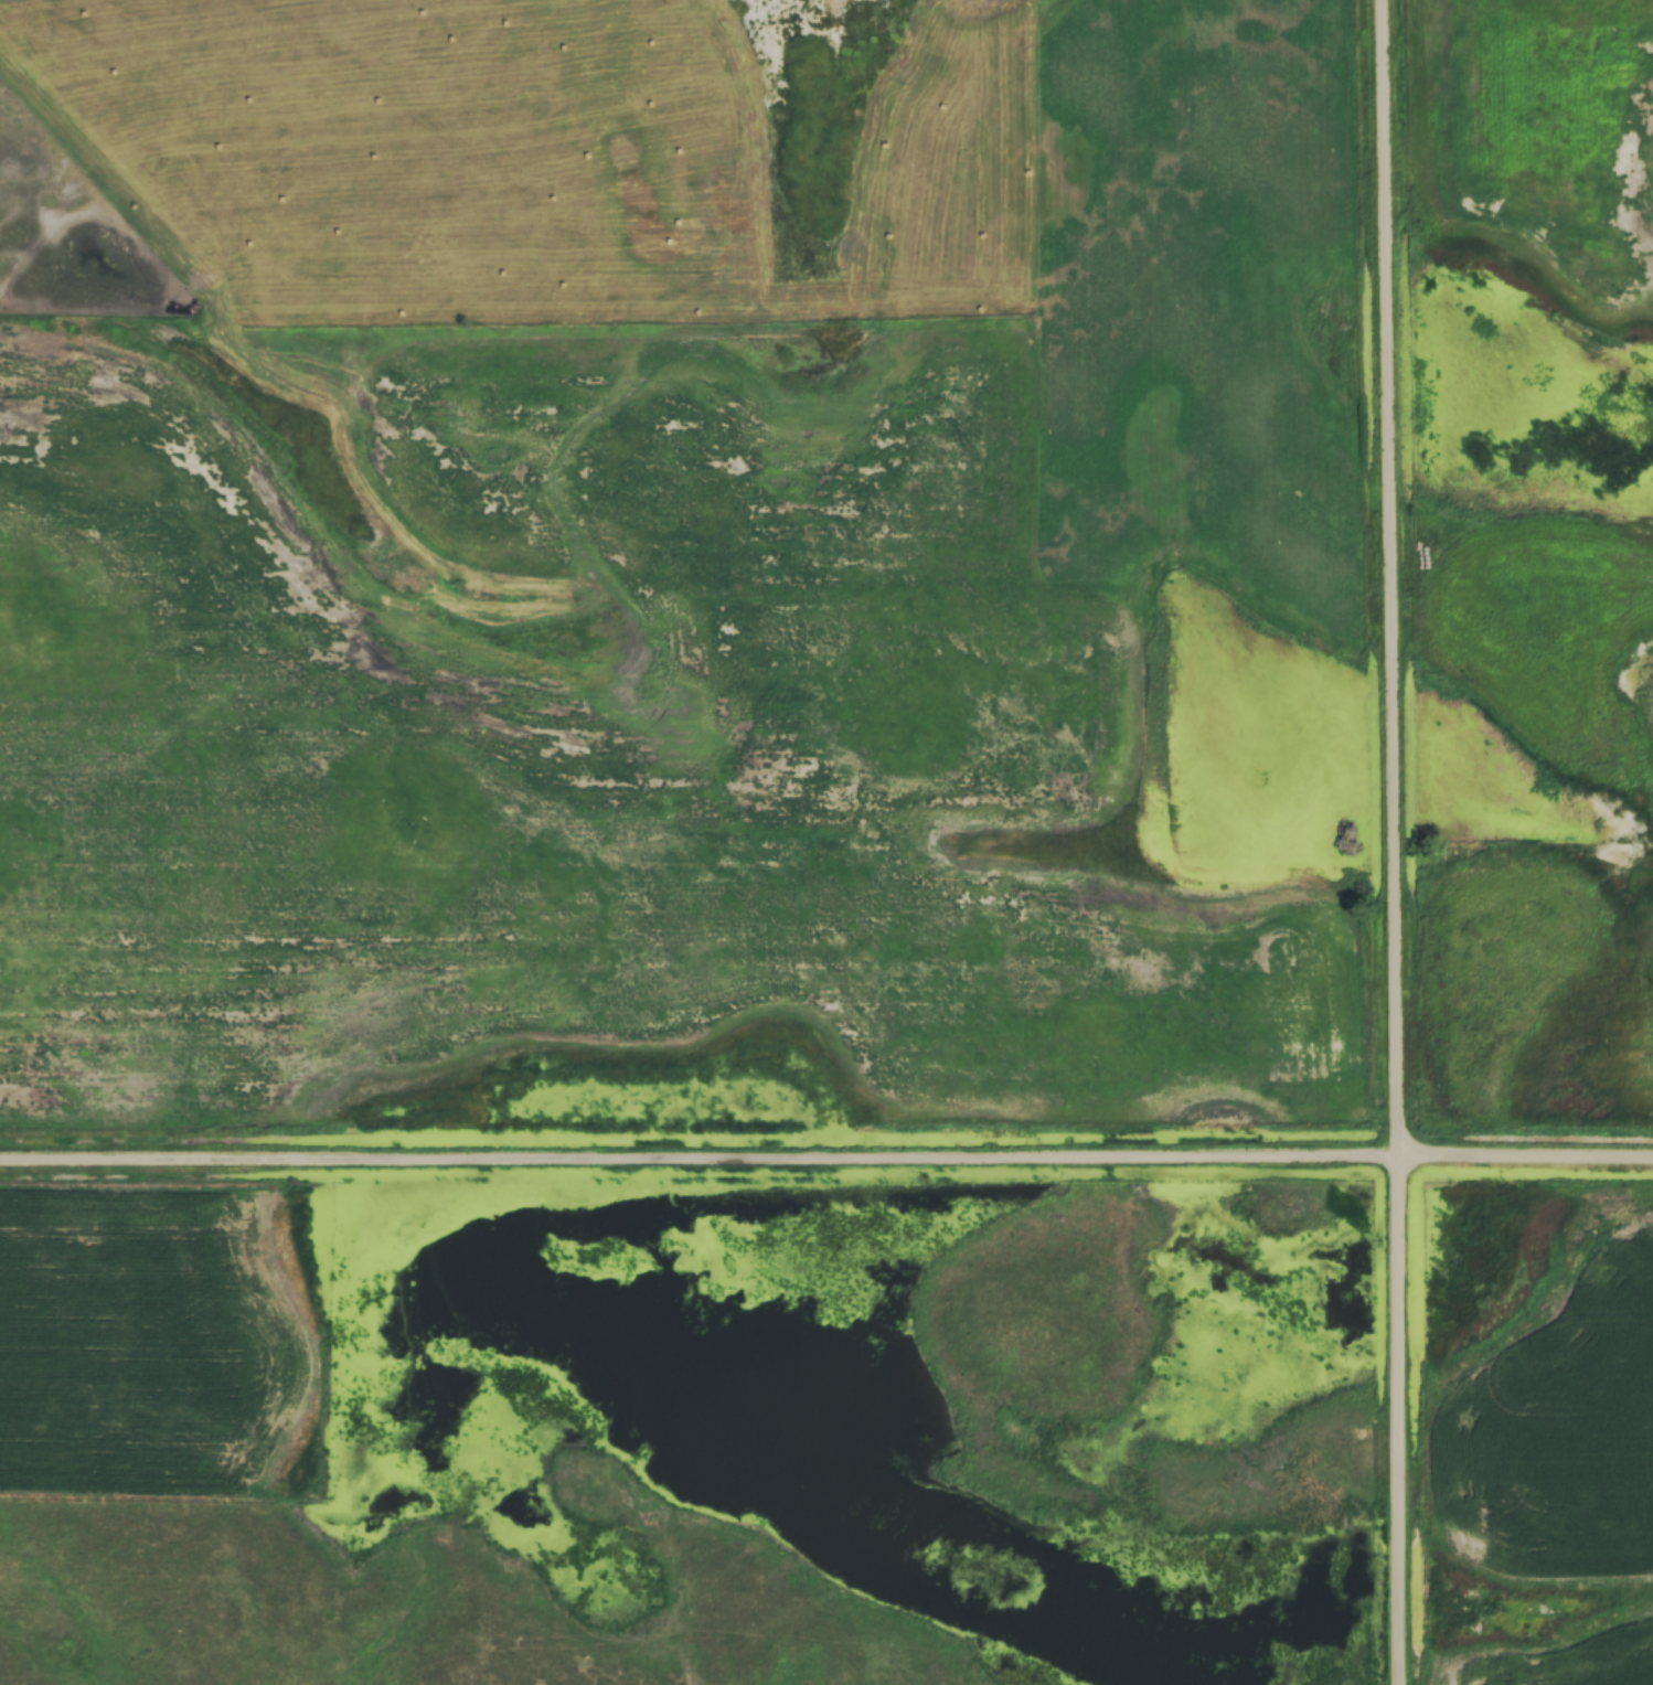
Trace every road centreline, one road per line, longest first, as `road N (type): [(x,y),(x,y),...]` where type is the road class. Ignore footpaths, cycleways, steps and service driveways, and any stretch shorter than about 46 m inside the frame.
road 1 (residential): [(1652,1155),(0,1161)]
road 2 (residential): [(1400,1155),(1390,0)]
road 3 (residential): [(1401,1684),(1400,1155)]

